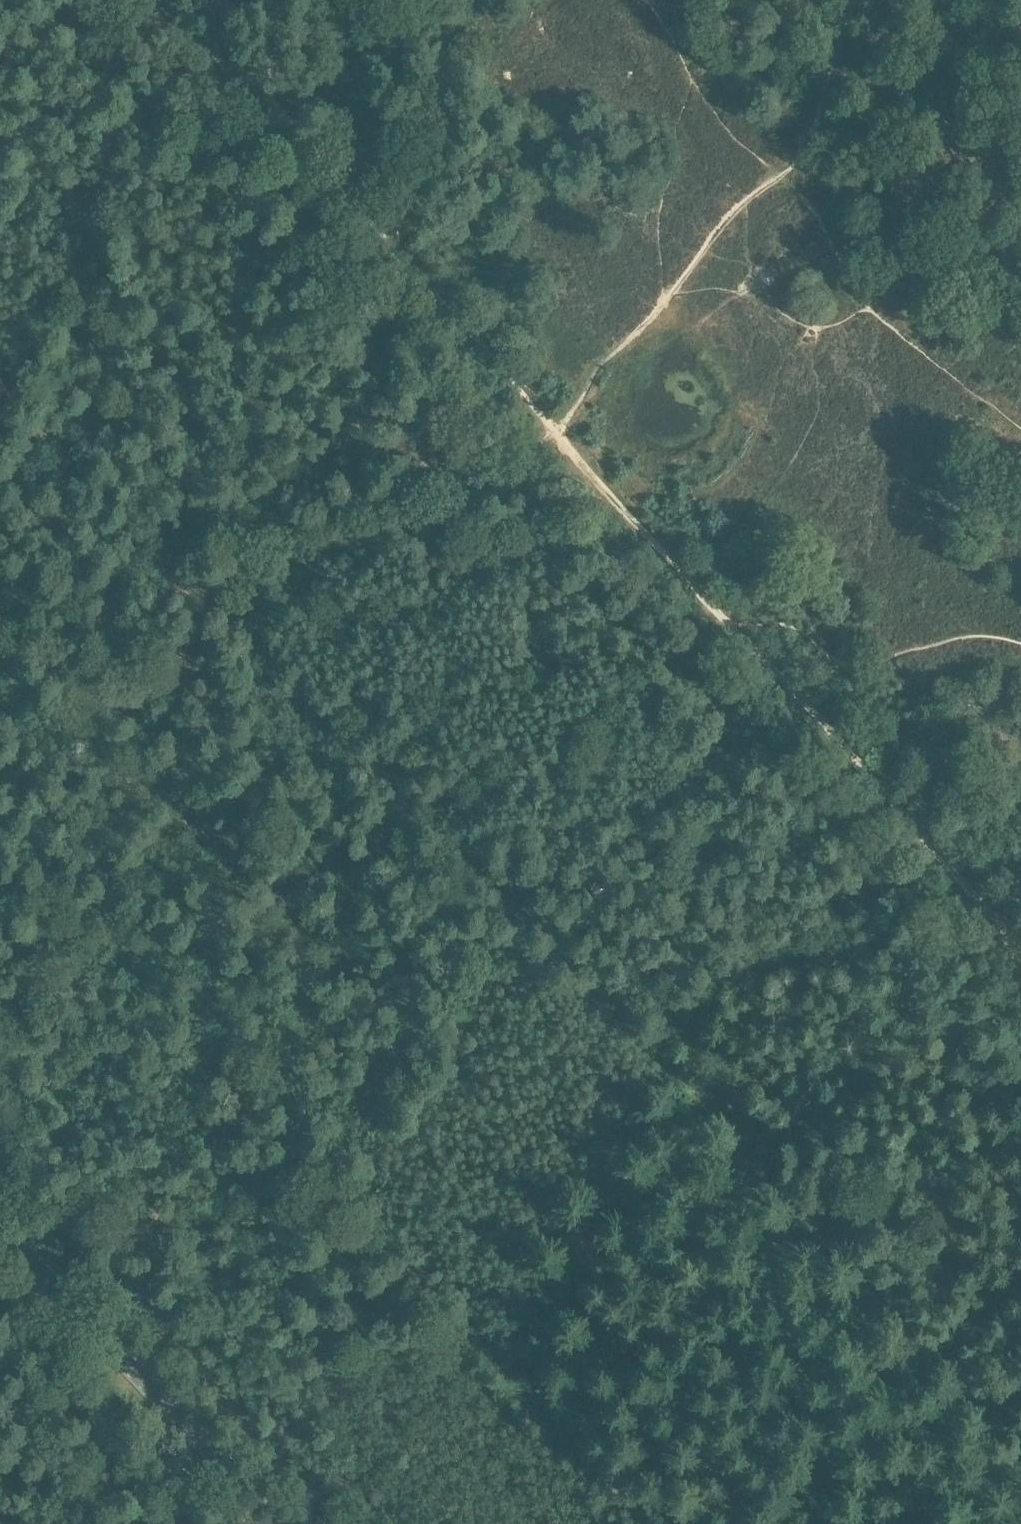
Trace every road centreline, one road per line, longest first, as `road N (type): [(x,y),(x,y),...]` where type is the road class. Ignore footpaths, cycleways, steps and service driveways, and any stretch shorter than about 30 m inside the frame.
road 1 (track): [(197,587),(1020,1459)]
road 2 (track): [(883,320),(898,394),(885,541),(880,778)]
road 3 (tertiary): [(294,1523),(0,1218)]
road 4 (track): [(0,382),(197,587)]

